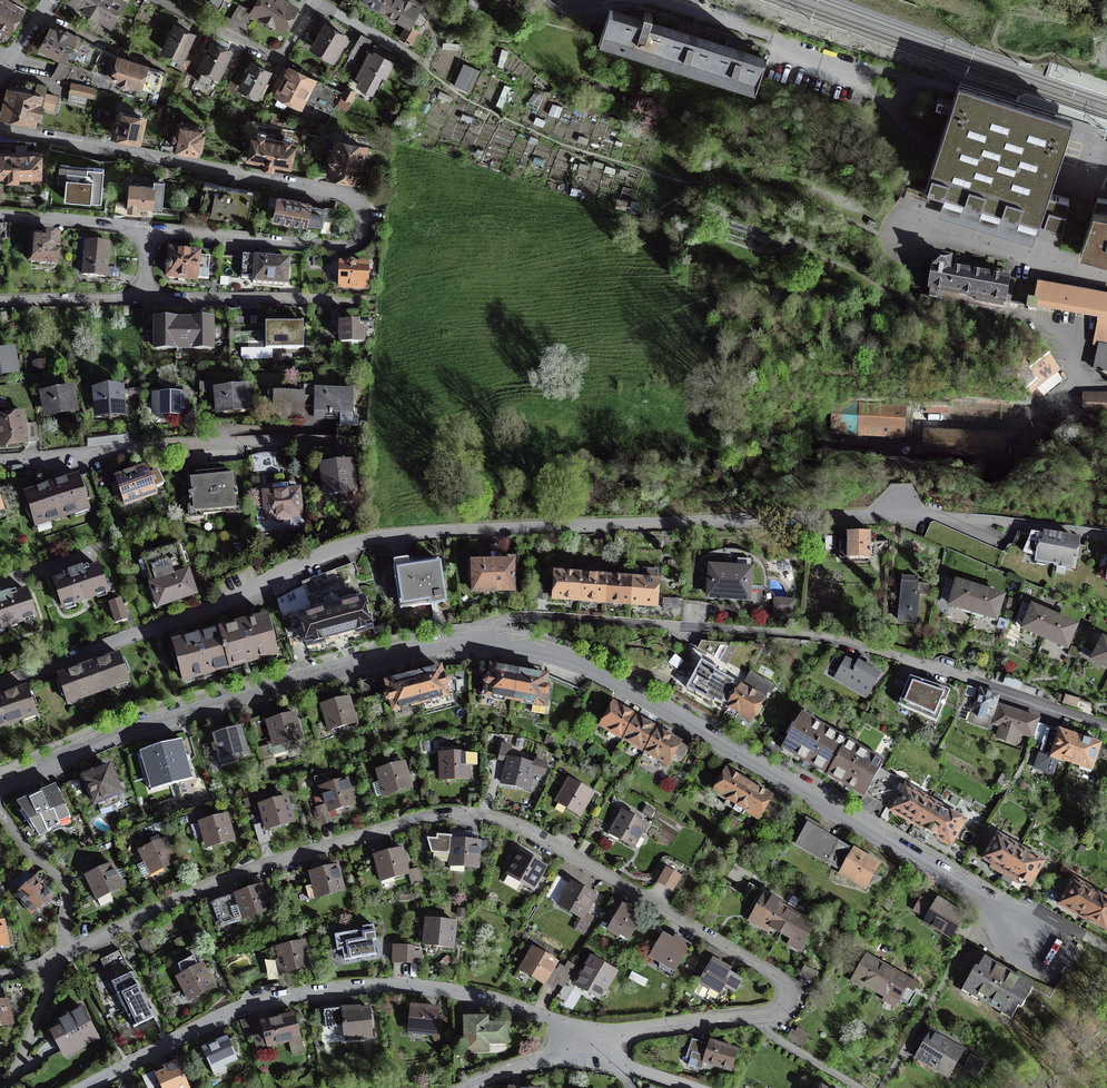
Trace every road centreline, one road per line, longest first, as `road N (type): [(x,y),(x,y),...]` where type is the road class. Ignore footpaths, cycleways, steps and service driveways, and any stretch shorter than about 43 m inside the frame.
road 1 (residential): [(0,684),(231,599),(329,550),(401,535),(870,516),(1106,536)]
road 2 (residential): [(60,957),(237,876),(406,825),(479,815),(545,840),(774,975),(787,992),(775,1012),(583,1042)]
road 3 (residential): [(469,643),(491,623),(543,617),(801,633),(972,678),(1106,729)]
road 4 (residential): [(469,643),(553,655),(616,681),(990,902),(1042,950)]
road 5 (residential): [(148,230),(346,246),(358,240),(362,215),(342,195),(0,128)]
road 6 (residential): [(87,1087),(224,1015),(345,988),(387,985),(482,998),(542,1016),(583,1042)]
road 7 (residential): [(0,785),(189,712),(413,649),(469,643)]
road 8 (residential): [(0,460),(330,441)]
road 9 (residential): [(144,298),(371,302)]
road 10 (residential): [(317,0),(275,56),(157,0)]
road 11 (residential): [(0,810),(31,855),(65,884),(60,957)]
road 12 (residential): [(148,230),(0,218)]
road 13 (residential): [(0,303),(144,298)]
road 14 (residential): [(9,1087),(60,957)]
road 15 (residential): [(659,0),(779,40)]
road 16 (residential): [(425,62),(318,0)]
road 17 (residential): [(583,1042),(469,1087)]

